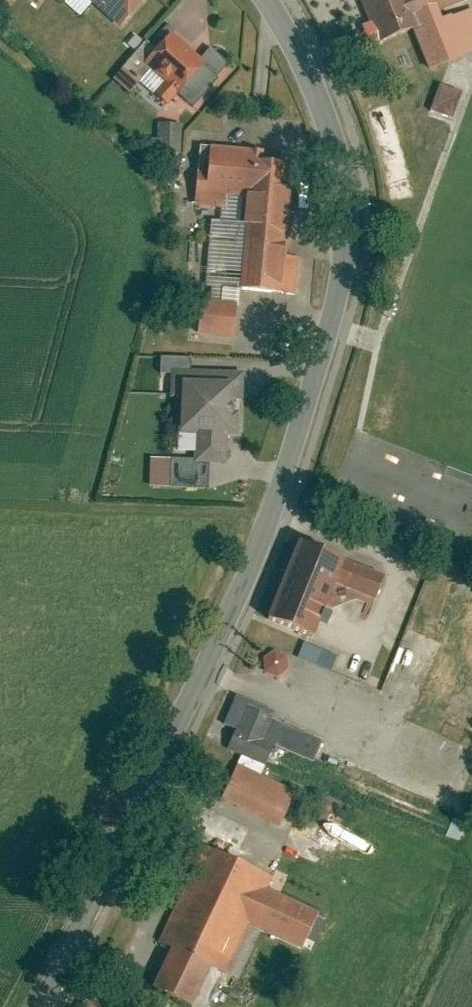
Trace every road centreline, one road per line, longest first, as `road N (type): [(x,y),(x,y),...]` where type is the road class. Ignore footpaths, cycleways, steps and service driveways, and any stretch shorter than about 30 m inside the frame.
road 1 (tertiary): [(40,1006),(130,834),(250,562),(329,326),(342,194),(332,140),(267,0)]

